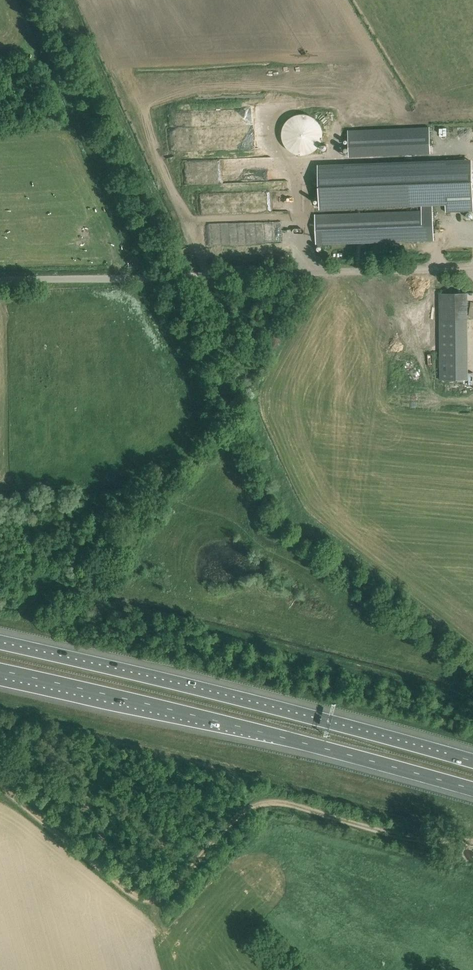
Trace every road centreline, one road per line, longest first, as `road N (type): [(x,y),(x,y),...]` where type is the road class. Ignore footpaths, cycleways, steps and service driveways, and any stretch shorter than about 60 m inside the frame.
road 1 (track): [(0,786),(148,900),(259,800),(433,841),(472,842)]
road 2 (motorway): [(0,671),(472,789)]
road 3 (motorway): [(472,761),(0,644)]
road 4 (unclassified): [(0,280),(472,267)]

